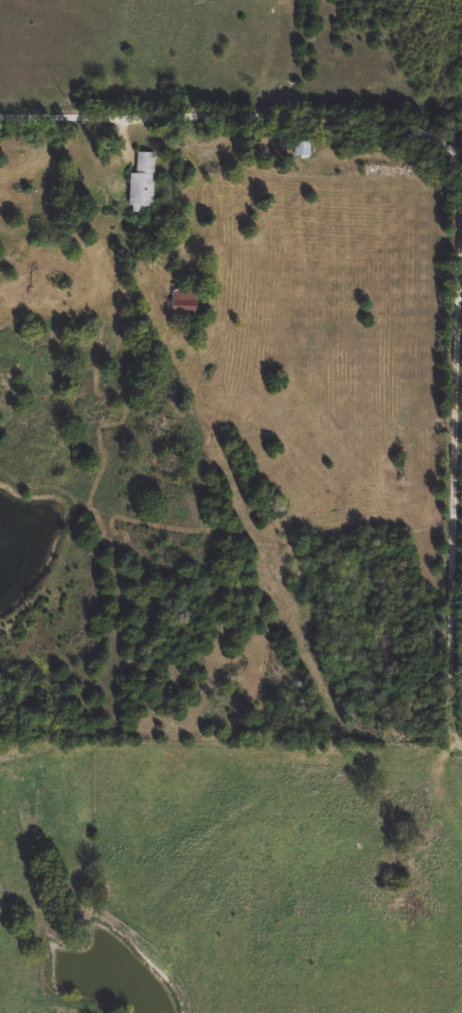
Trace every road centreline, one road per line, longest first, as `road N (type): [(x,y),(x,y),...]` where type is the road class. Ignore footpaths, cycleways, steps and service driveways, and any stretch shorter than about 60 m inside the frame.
road 1 (residential): [(461,733),(454,709),(461,174),(443,130),(405,115),(0,110)]
road 2 (residential): [(0,760),(107,745),(427,765),(461,794)]

